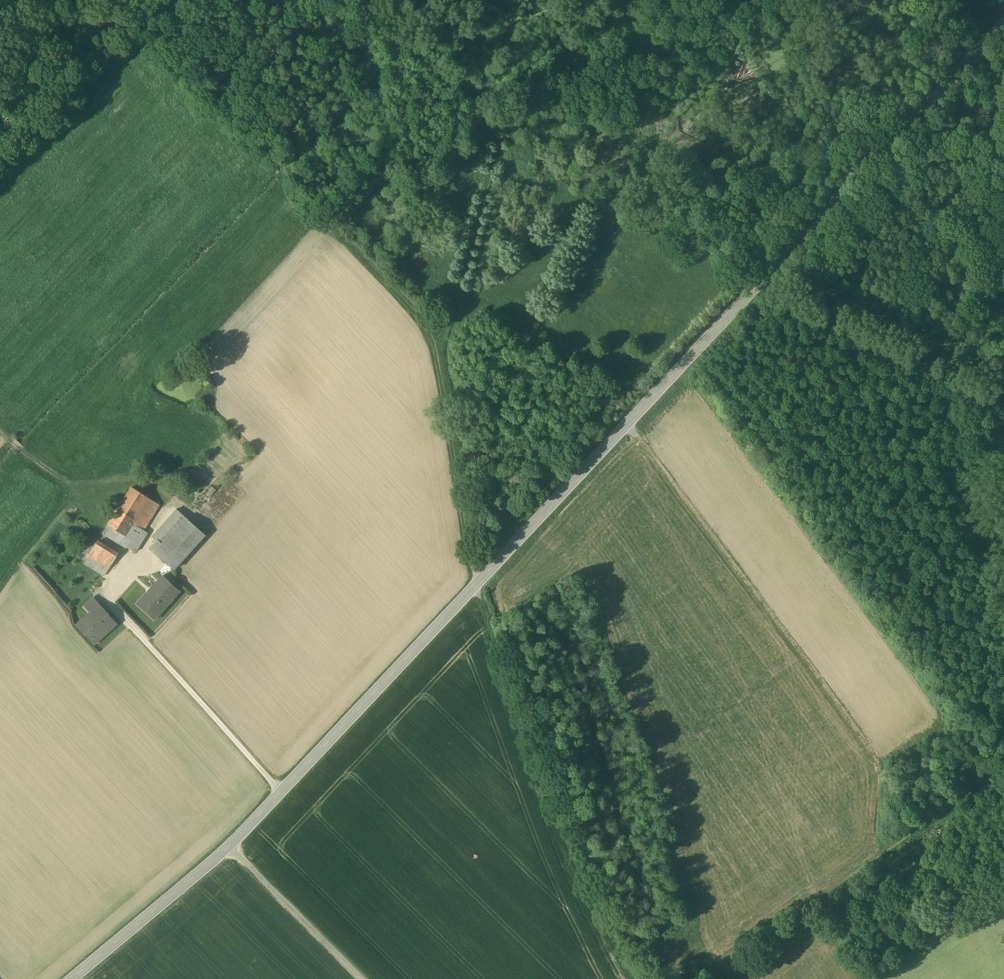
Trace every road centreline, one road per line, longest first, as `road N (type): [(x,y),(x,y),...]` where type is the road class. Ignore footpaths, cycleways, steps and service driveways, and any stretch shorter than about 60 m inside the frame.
road 1 (unclassified): [(1003,29),(230,848),(74,978)]
road 2 (track): [(134,44),(444,344),(479,582)]
road 3 (track): [(627,425),(879,755),(884,867)]
road 4 (track): [(646,978),(561,814),(479,582)]
road 5 (track): [(1003,781),(725,978)]
road 6 (track): [(444,344),(466,235),(505,119)]
road 7 (track): [(195,517),(148,487),(73,487),(0,433)]
road 8 (track): [(134,44),(0,181)]
road 9 (track): [(361,978),(230,848)]
road 10 (track): [(607,0),(505,119)]
road 11 (track): [(0,599),(89,489)]

